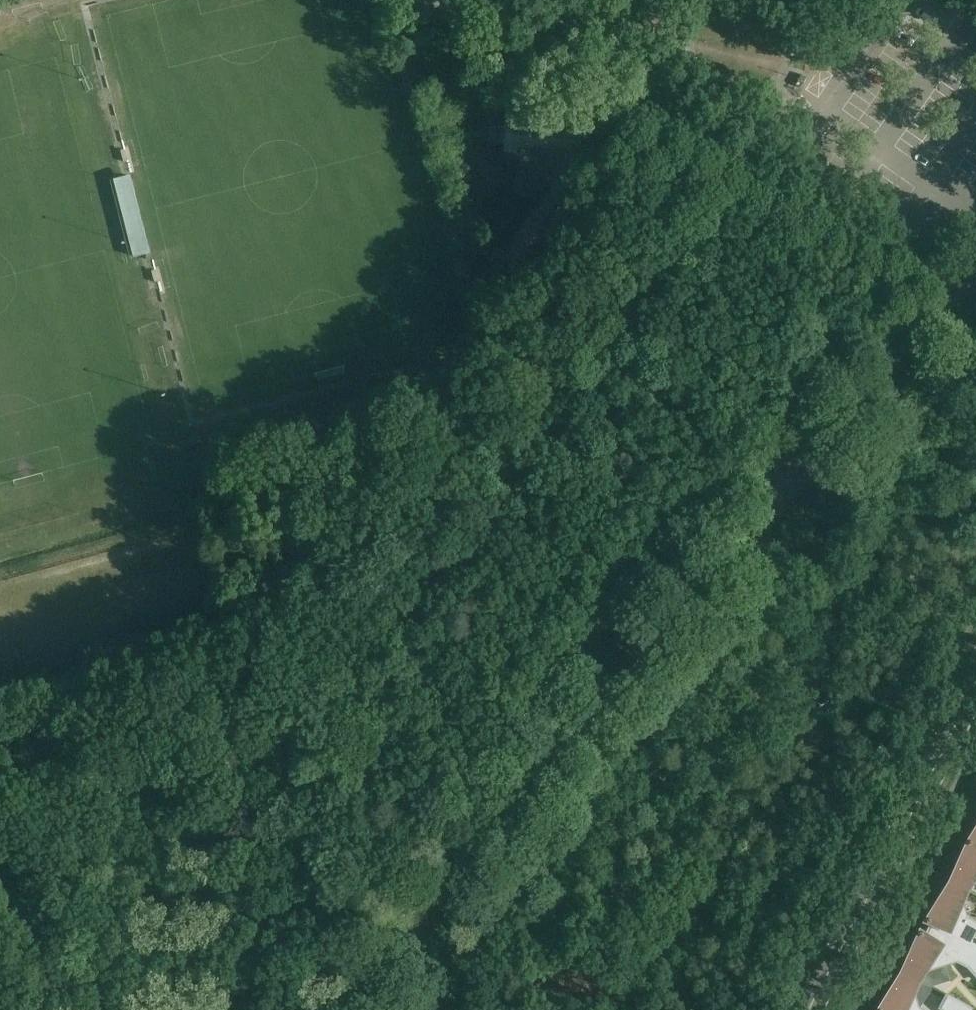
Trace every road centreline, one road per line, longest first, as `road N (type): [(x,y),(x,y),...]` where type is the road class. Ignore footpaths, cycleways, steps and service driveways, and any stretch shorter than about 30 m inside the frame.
road 1 (tertiary): [(313,1009),(380,956),(975,264)]
road 2 (secondary): [(794,1009),(975,659)]

